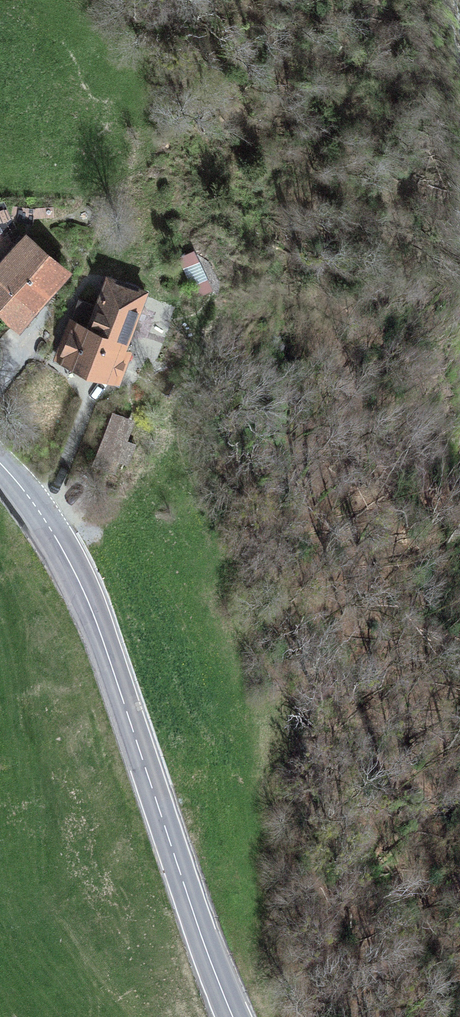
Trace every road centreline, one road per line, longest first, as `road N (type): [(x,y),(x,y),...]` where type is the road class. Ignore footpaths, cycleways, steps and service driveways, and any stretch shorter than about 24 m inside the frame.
road 1 (primary): [(233,1016),(89,602),(38,509),(0,463)]
road 2 (motorway): [(0,488),(459,586)]

